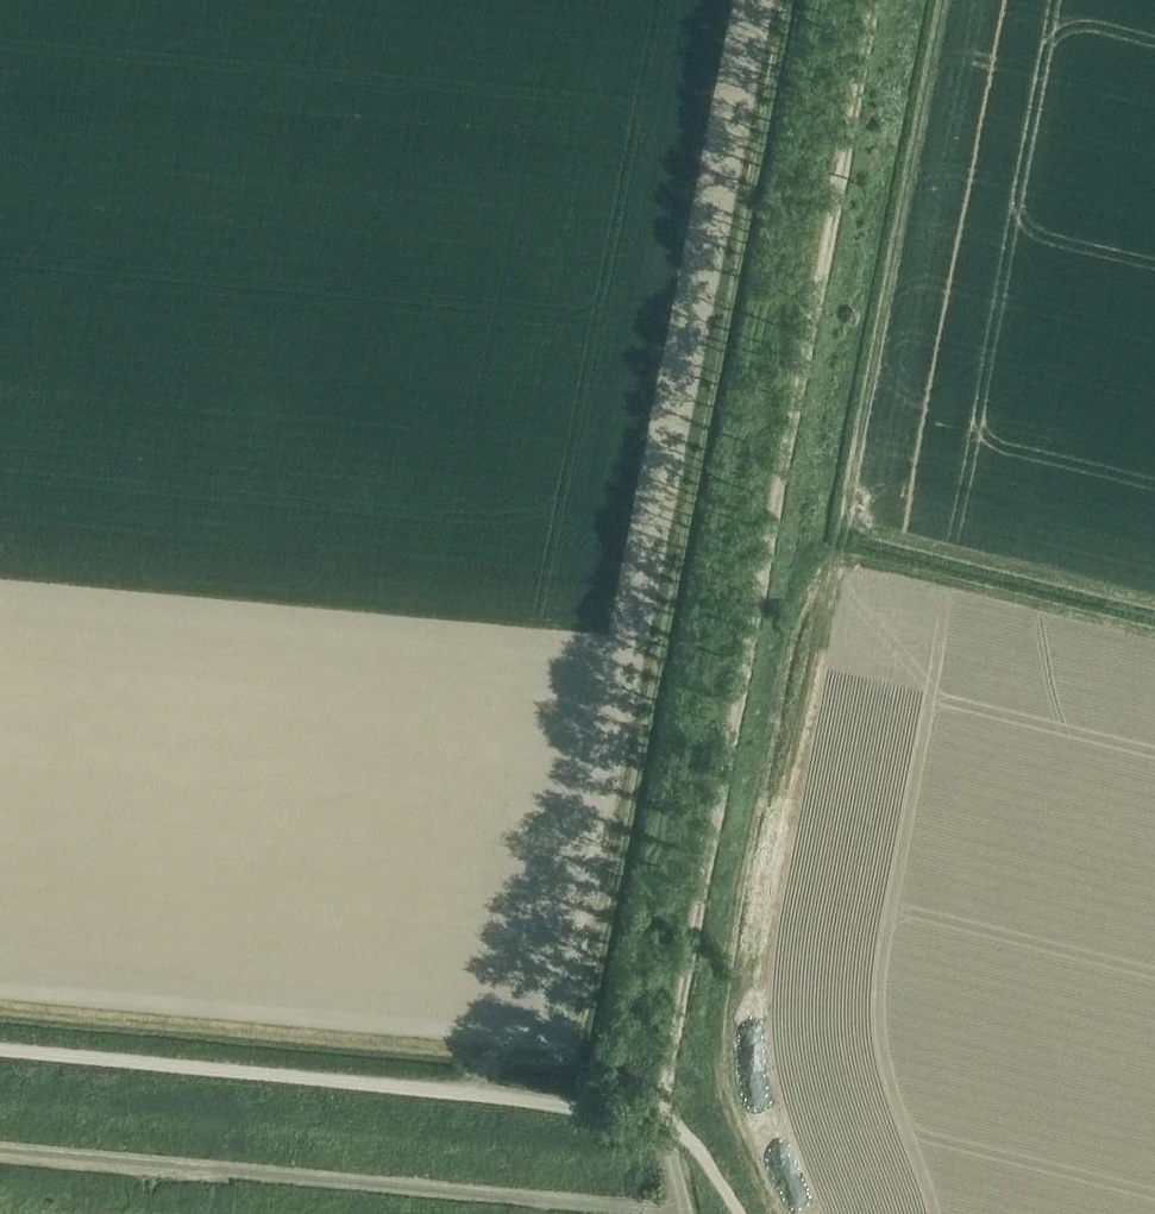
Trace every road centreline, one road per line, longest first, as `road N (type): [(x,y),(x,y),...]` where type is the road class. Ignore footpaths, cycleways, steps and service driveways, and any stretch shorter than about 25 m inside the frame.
road 1 (unclassified): [(871,0),(661,1102),(664,1121)]
road 2 (track): [(0,1048),(463,1091),(664,1121)]
road 3 (track): [(664,1121),(695,1141),(739,1213)]

